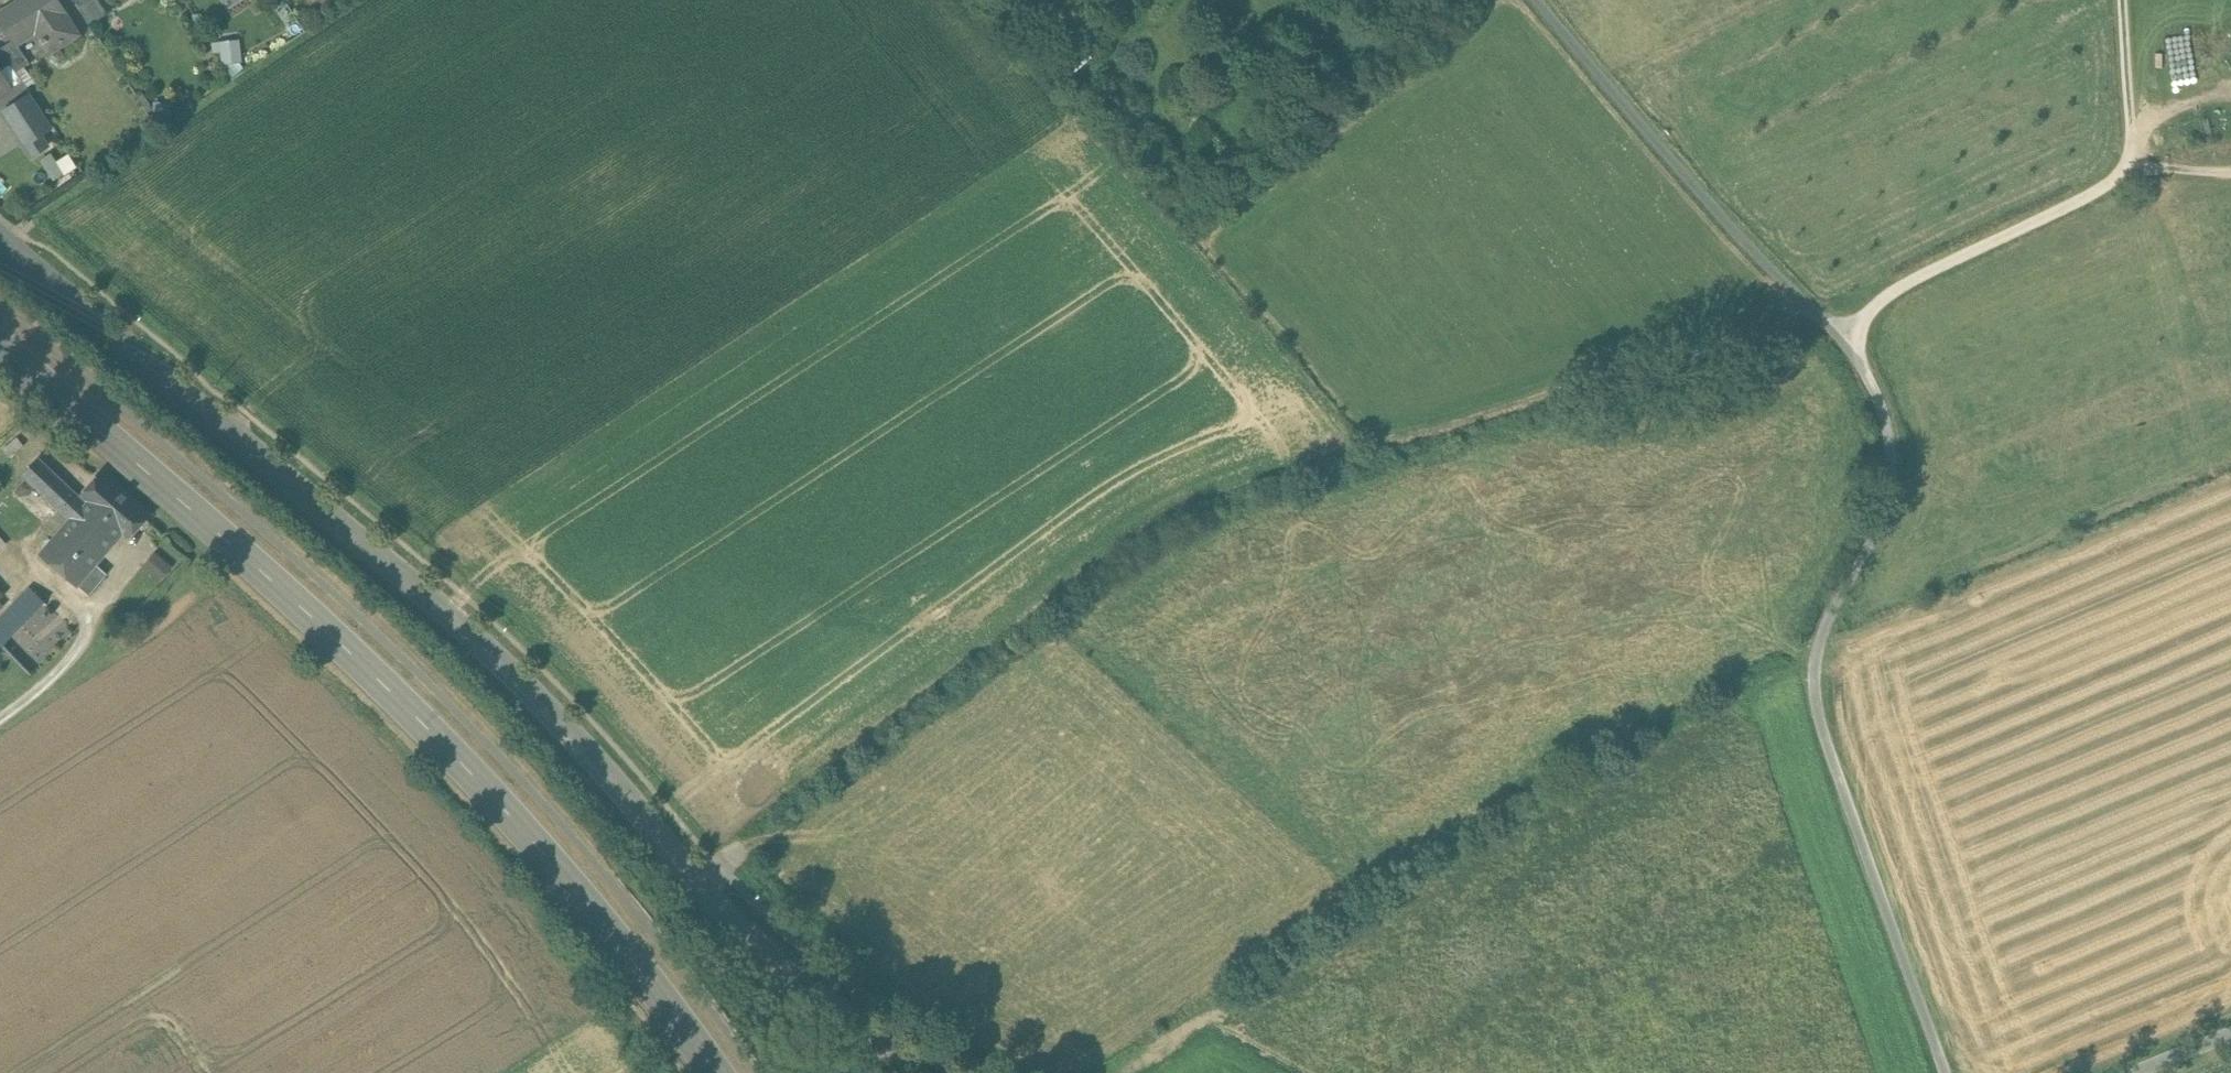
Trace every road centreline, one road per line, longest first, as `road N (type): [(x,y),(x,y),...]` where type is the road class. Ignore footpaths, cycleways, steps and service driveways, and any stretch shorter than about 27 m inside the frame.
road 1 (unclassified): [(0,238),(544,703),(700,887),(795,978),(941,1072)]
road 2 (track): [(1542,0),(1893,399),(1902,466),(1890,508),(1840,597),(1826,647),(1829,708),(1946,1072)]
road 3 (primary): [(717,1072),(629,954),(480,779),(266,576),(0,350)]

